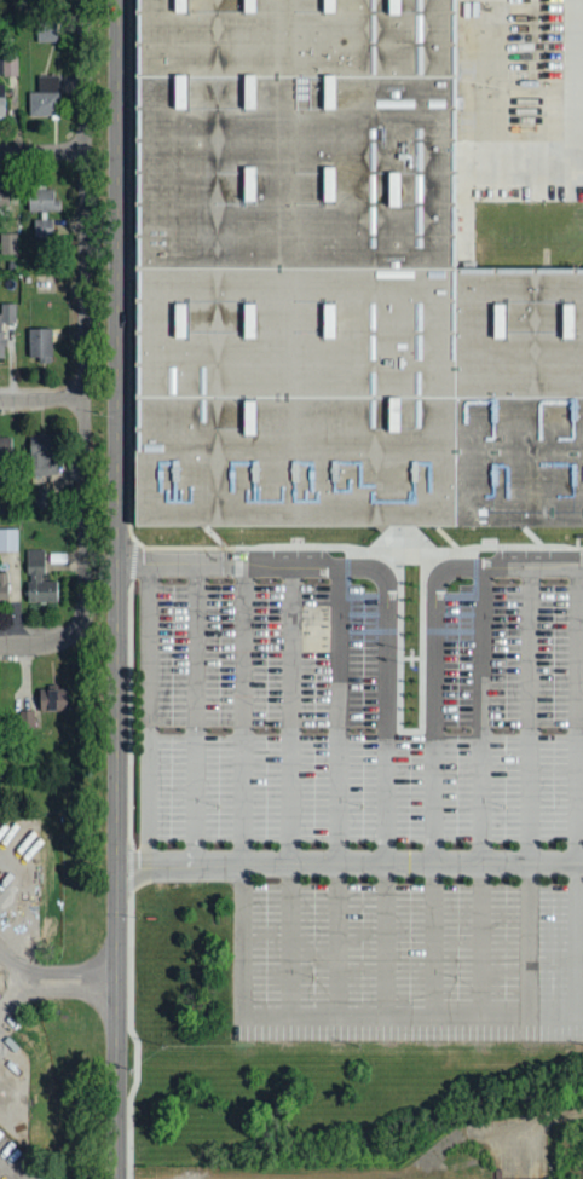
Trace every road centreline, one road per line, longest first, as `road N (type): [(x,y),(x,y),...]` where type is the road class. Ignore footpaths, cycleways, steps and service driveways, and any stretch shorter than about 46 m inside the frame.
road 1 (tertiary): [(118,1178),(118,0)]
road 2 (residential): [(87,0),(86,622)]

